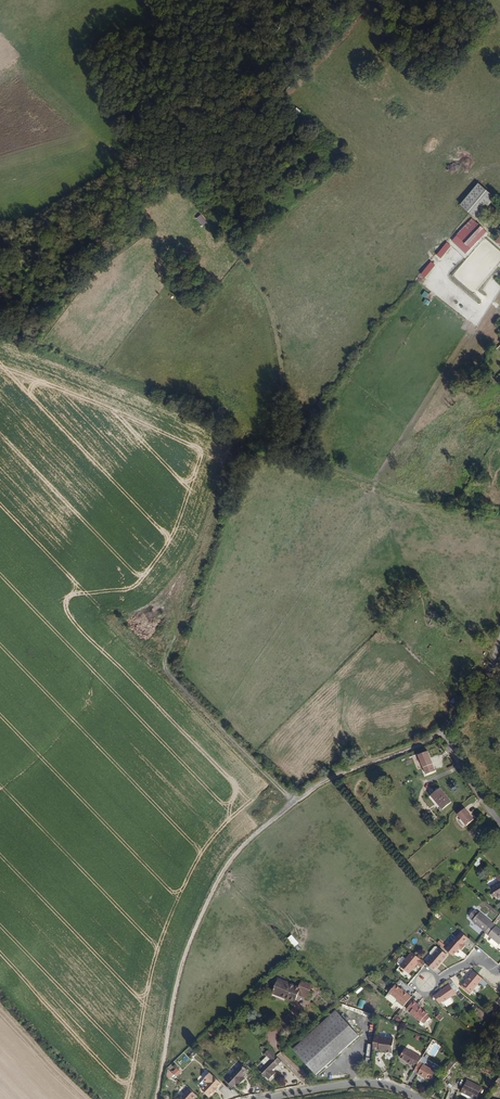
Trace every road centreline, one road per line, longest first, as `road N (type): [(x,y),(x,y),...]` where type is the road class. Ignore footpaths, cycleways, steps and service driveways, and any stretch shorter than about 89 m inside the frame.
road 1 (track): [(0,323),(282,449),(442,507),(499,519)]
road 2 (track): [(157,1098),(183,962),(232,858),(325,781),(447,734)]
road 3 (track): [(282,449),(271,307),(165,155)]
road 4 (track): [(294,802),(165,668),(178,617)]
road 5 (residential): [(499,822),(447,734),(499,652)]
road 6 (unclassified): [(420,1098),(364,1083),(266,1098)]

